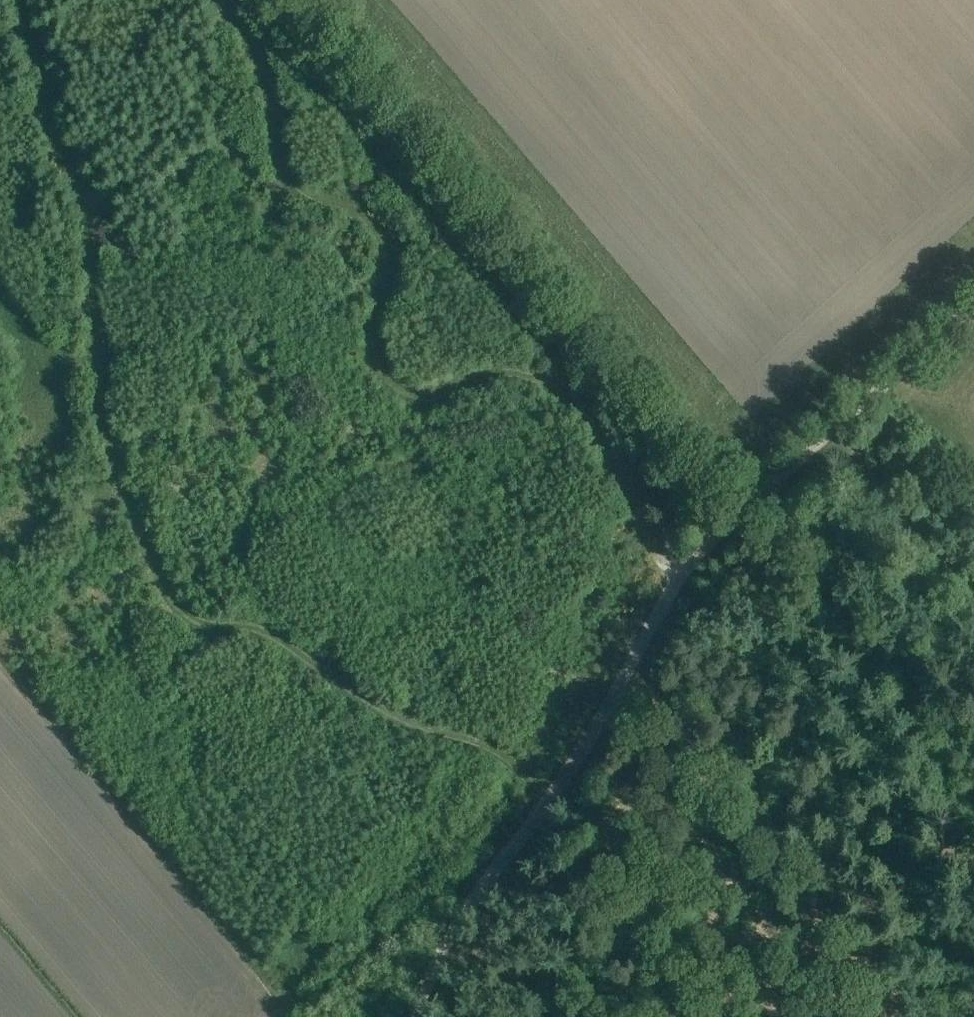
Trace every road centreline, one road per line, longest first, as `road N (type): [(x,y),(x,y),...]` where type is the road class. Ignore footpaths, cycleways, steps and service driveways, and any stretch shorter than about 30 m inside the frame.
road 1 (track): [(541,809),(490,744),(413,726),(276,635),(204,626),(175,604),(118,472),(99,375),(87,225),(25,0)]
road 2 (track): [(973,306),(750,503),(680,580),(585,748),(443,954),(415,1016)]
road 3 (track): [(230,0),(258,45),(290,177),(322,200),(368,214),(381,231),(385,272),(374,352),(391,384),(436,398),(499,370),(544,375),(579,409),(637,503),(663,566),(680,580)]
road 4 (track): [(973,803),(810,619),(764,610),(661,609)]
road 5 (track): [(973,593),(927,557),(826,437)]

